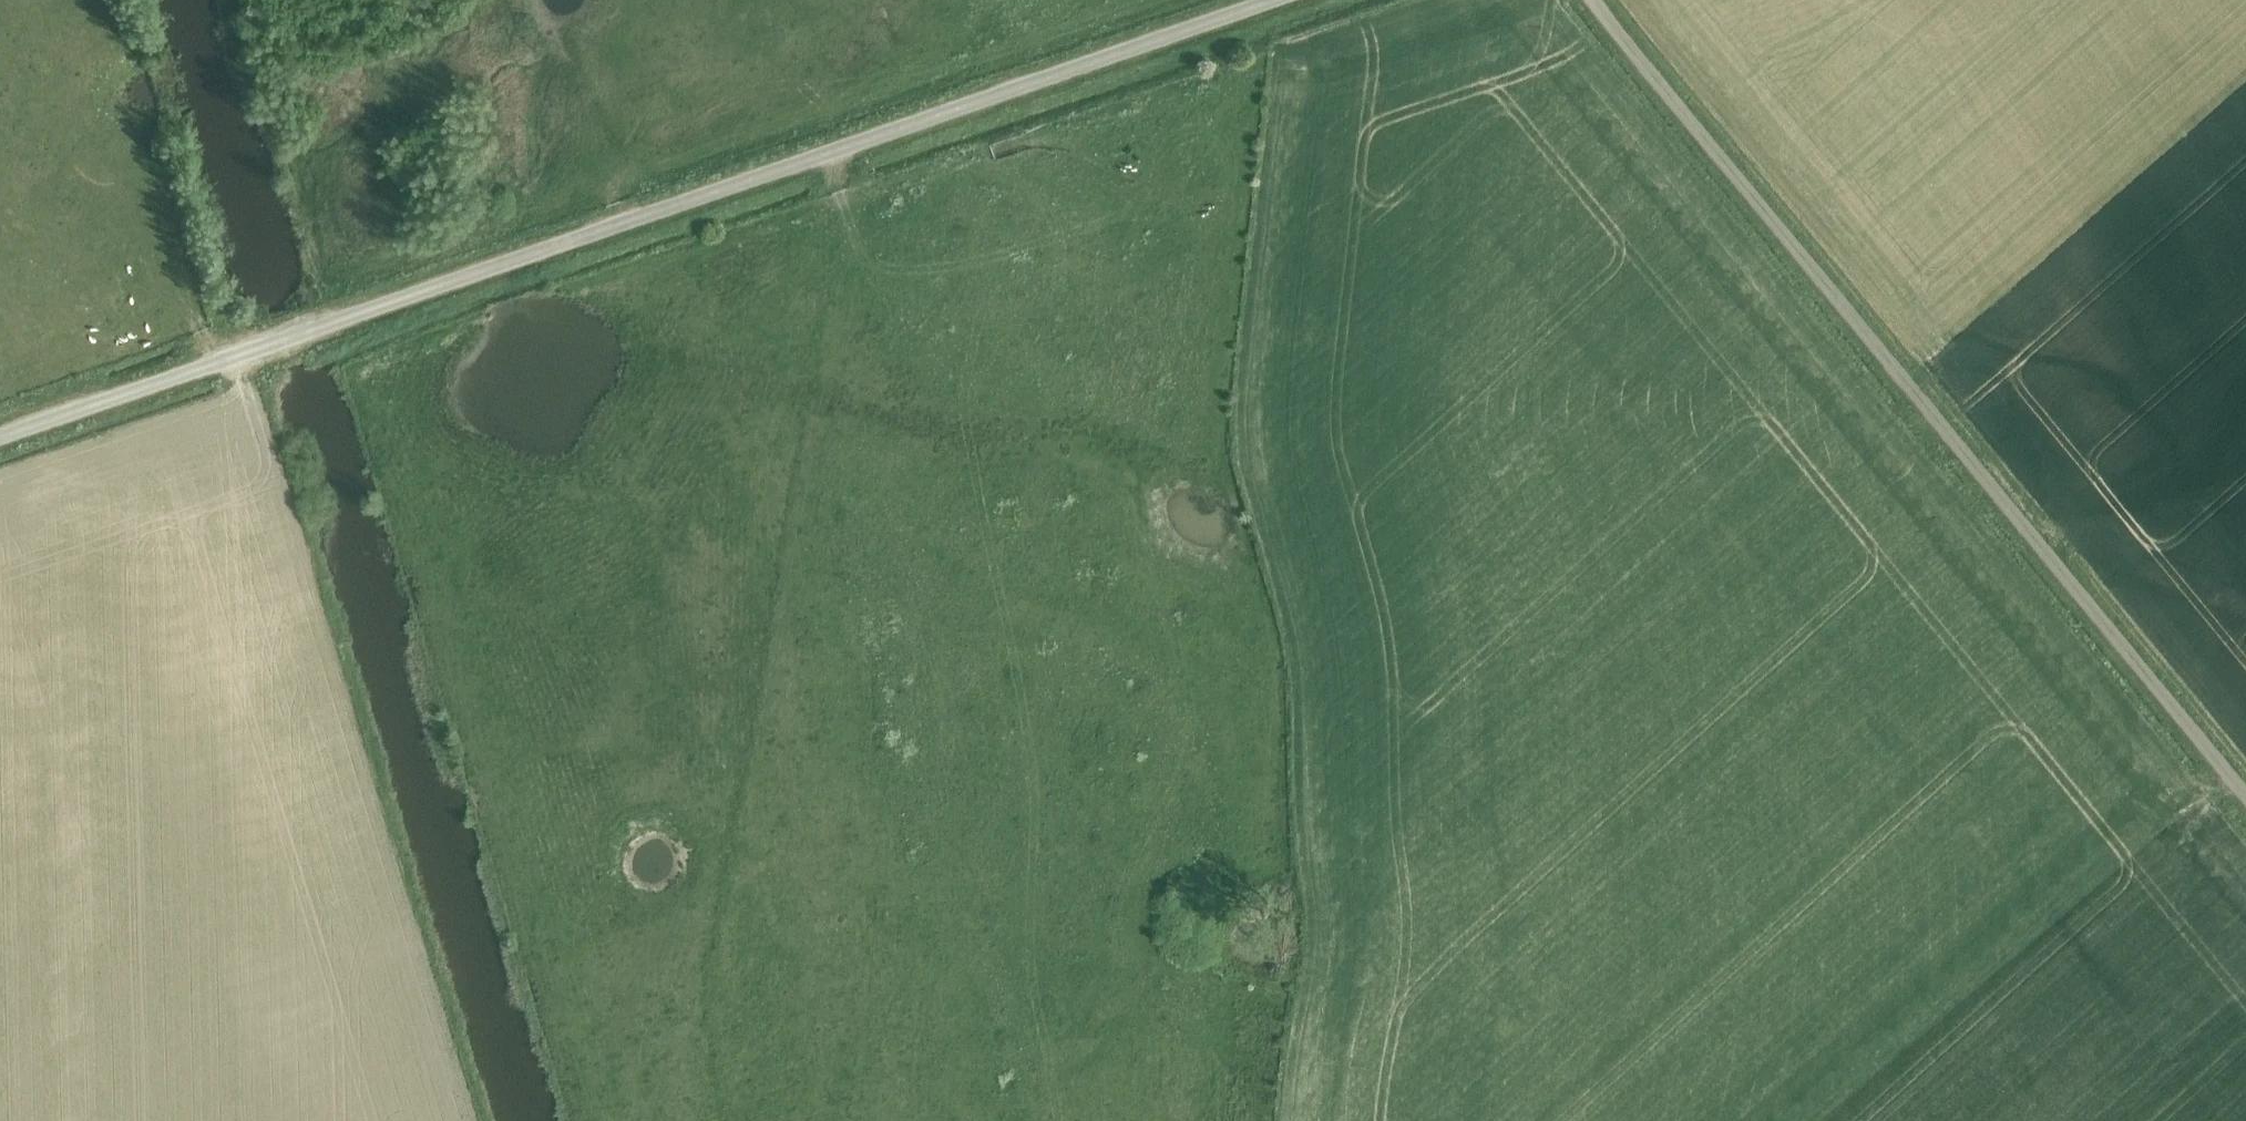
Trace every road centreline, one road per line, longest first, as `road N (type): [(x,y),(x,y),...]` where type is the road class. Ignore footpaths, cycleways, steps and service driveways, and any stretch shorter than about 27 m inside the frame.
road 1 (unclassified): [(0,437),(1273,0)]
road 2 (track): [(2245,793),(1593,0)]

